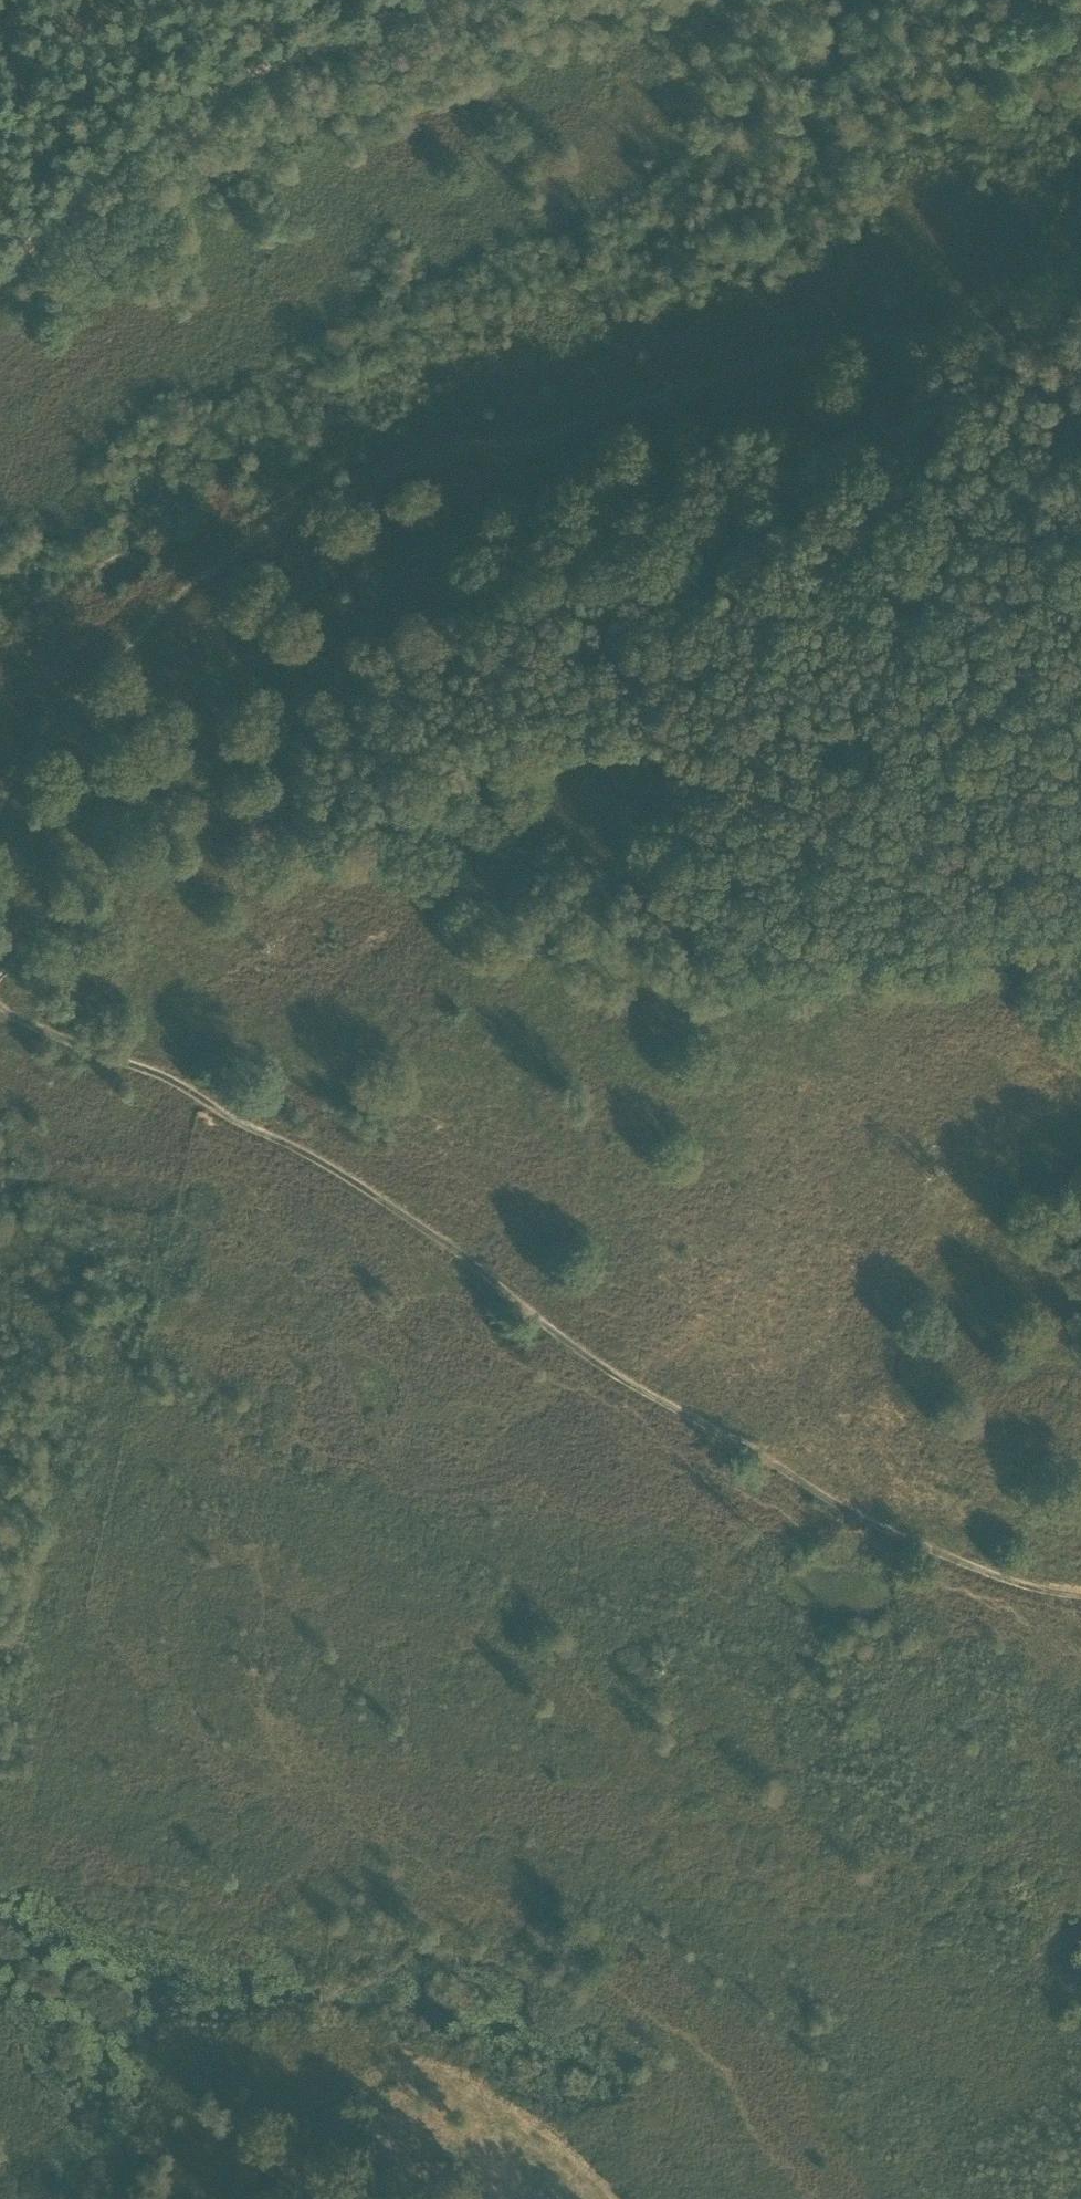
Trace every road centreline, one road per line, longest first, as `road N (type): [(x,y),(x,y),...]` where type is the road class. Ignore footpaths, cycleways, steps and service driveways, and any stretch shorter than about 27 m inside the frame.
road 1 (track): [(0,273),(169,105),(416,0)]

